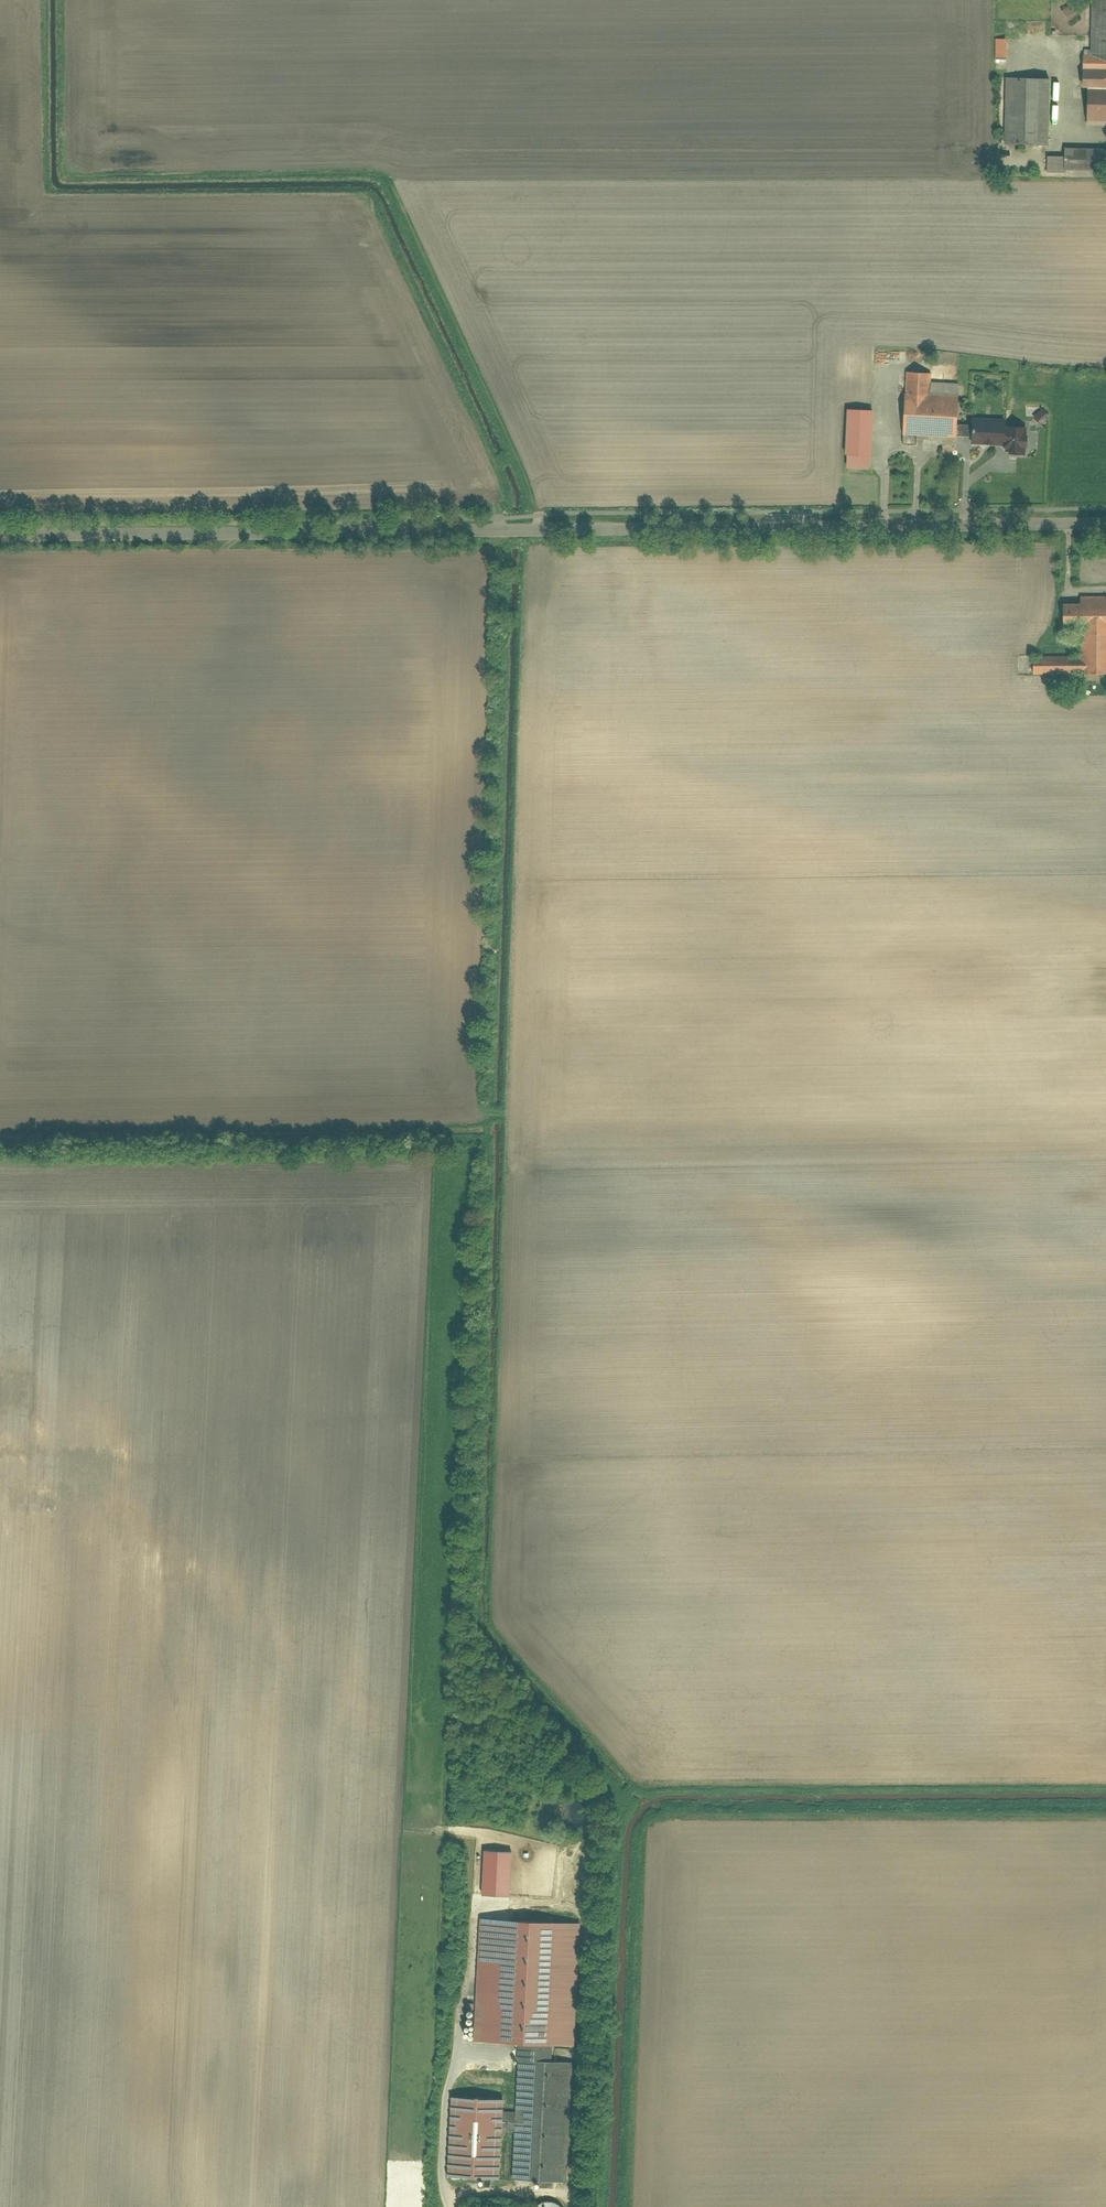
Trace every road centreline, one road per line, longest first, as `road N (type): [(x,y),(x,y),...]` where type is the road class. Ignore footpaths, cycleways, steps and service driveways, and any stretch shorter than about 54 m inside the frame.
road 1 (tertiary): [(0,538),(1105,523)]

